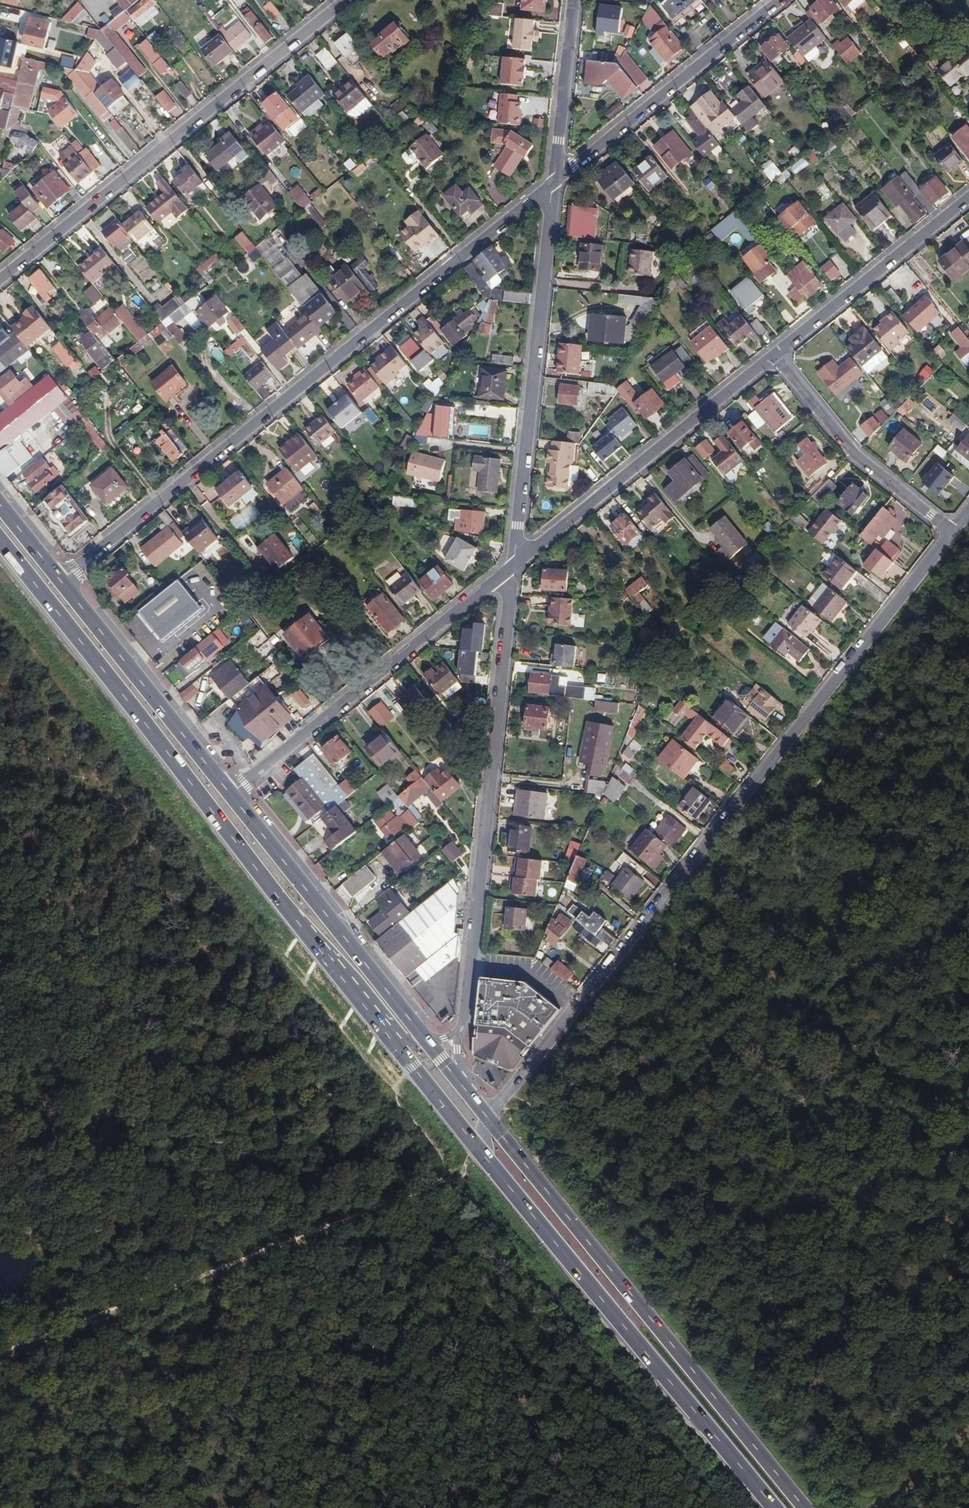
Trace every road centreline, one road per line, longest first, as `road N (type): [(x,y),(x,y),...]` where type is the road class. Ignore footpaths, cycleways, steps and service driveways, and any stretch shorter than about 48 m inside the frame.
road 1 (residential): [(953,532),(488,1121)]
road 2 (residential): [(58,579),(555,184)]
road 3 (primary): [(0,539),(389,1037)]
road 4 (primary): [(802,1507),(488,1121)]
road 5 (track): [(447,1176),(0,1354)]
road 6 (residential): [(463,1029),(513,566)]
road 7 (primary): [(484,1156),(774,1507)]
road 8 (residential): [(0,279),(346,0)]
road 9 (residential): [(513,566),(555,184)]
road 10 (residential): [(229,794),(513,566)]
road 11 (residential): [(513,566),(774,355)]
road 12 (primary): [(426,1043),(229,794)]
road 13 (residential): [(555,184),(782,0)]
road 14 (primary): [(229,794),(58,579)]
road 15 (residential): [(774,355),(856,454),(953,532)]
road 16 (residential): [(774,355),(968,205)]
road 17 (residential): [(555,184),(574,0)]
road 18 (primary): [(389,1037),(484,1156)]
road 19 (track): [(968,1432),(874,1507)]

